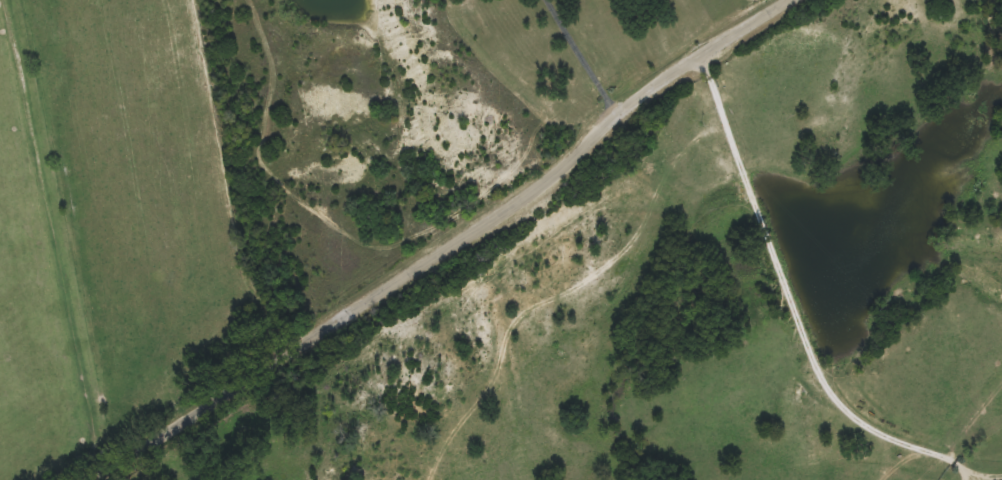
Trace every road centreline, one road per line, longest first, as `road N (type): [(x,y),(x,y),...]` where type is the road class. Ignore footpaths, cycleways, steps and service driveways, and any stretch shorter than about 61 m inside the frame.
road 1 (residential): [(96,479),(520,204),(637,103),(709,54)]

